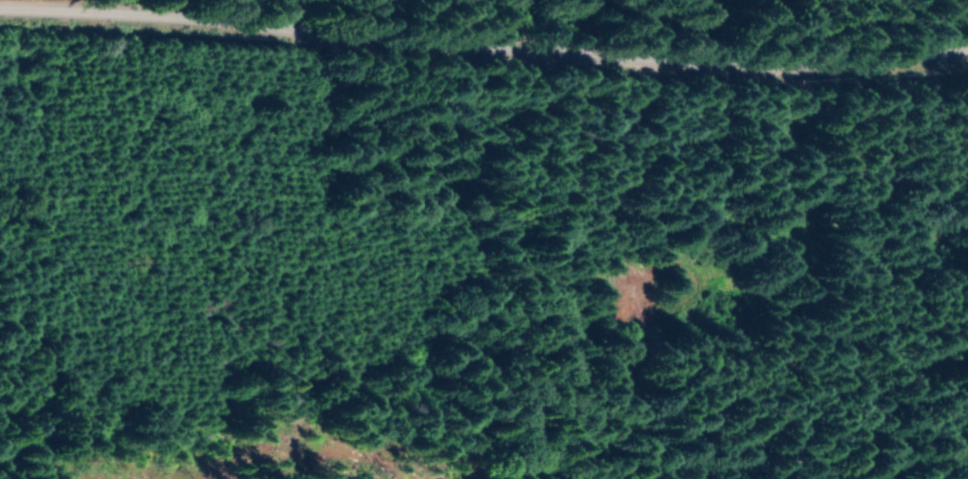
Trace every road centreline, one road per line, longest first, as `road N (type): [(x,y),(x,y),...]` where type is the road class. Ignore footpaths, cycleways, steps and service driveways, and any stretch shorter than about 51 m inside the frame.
road 1 (residential): [(0,5),(79,7),(617,69),(967,53)]
road 2 (track): [(132,454),(217,460),(424,391),(563,315),(638,250)]
road 3 (track): [(659,68),(638,159),(634,332),(613,409),(534,478)]

